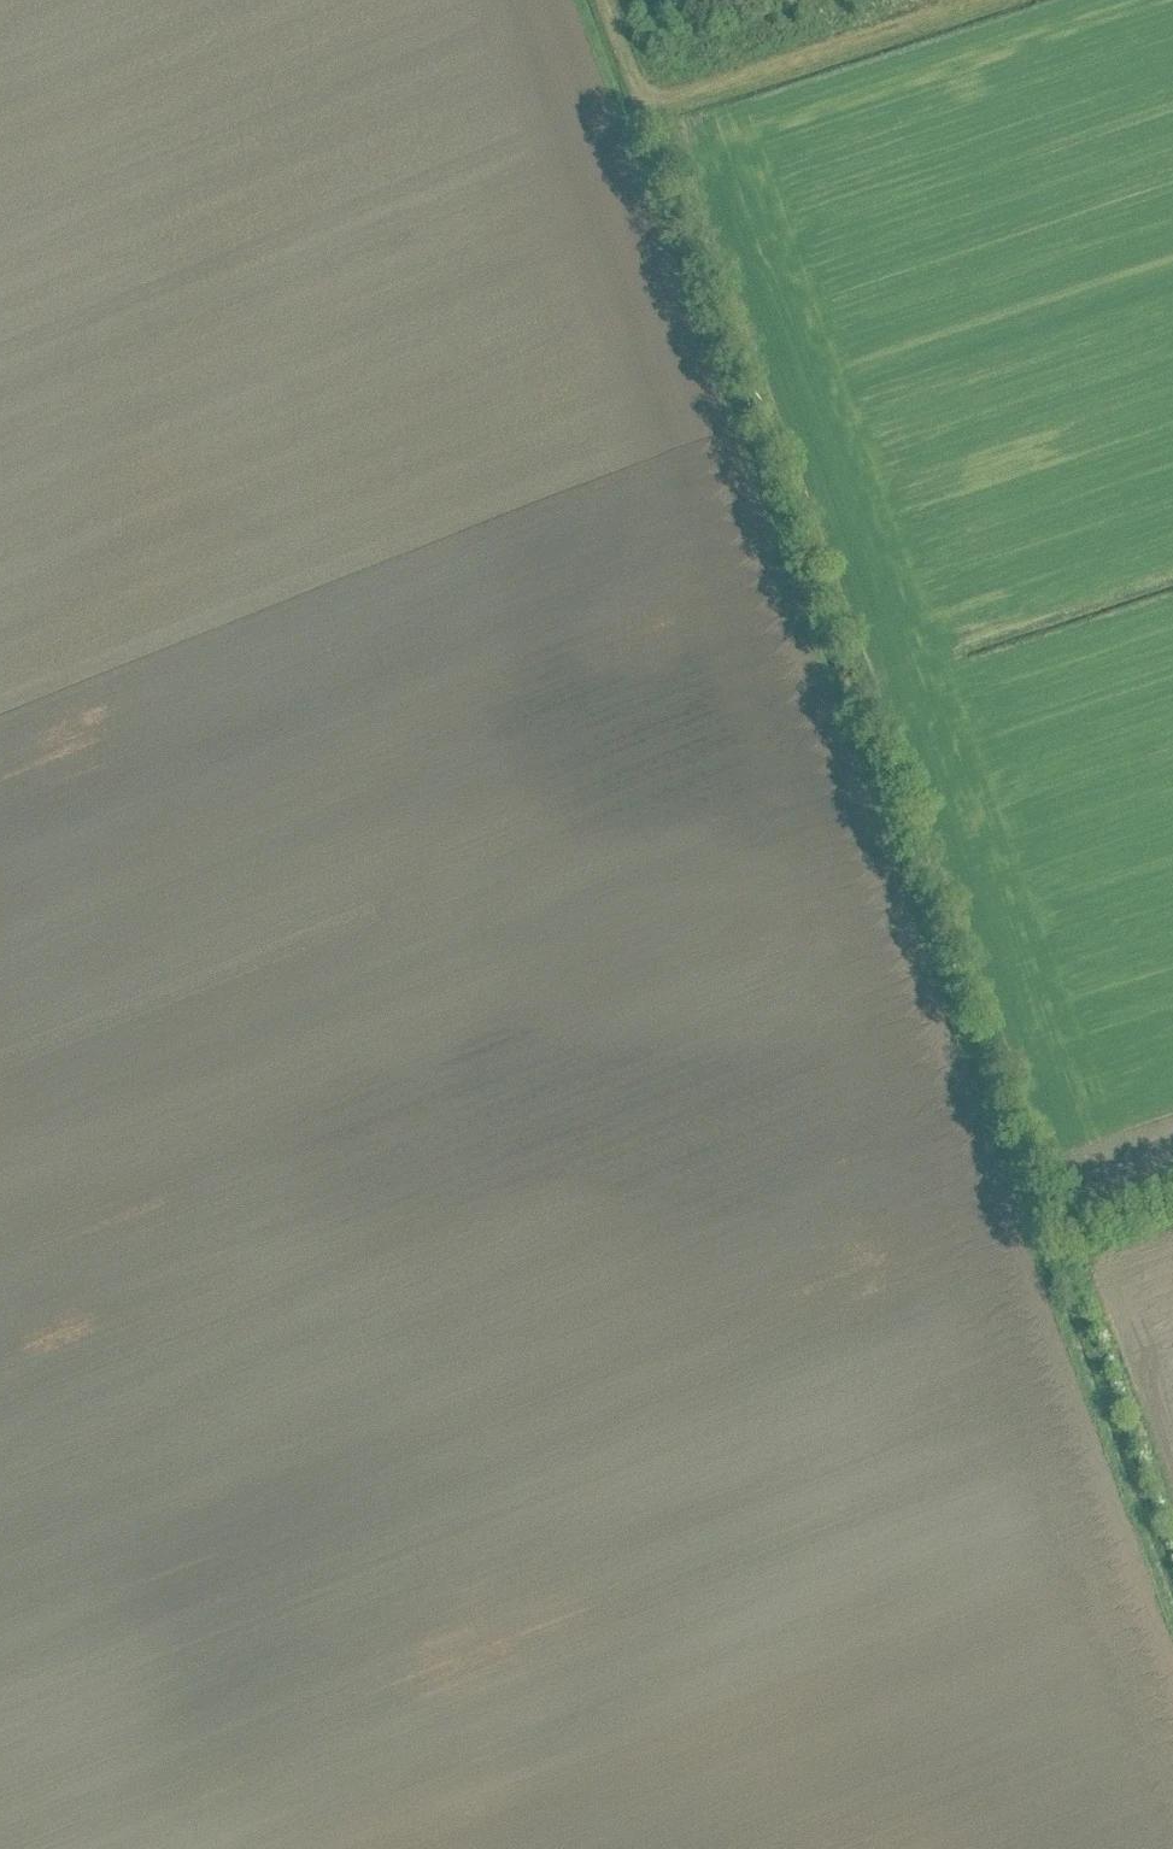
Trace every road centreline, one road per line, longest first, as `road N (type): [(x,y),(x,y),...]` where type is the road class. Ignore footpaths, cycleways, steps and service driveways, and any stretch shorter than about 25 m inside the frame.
road 1 (track): [(974,0),(646,107),(606,0)]

